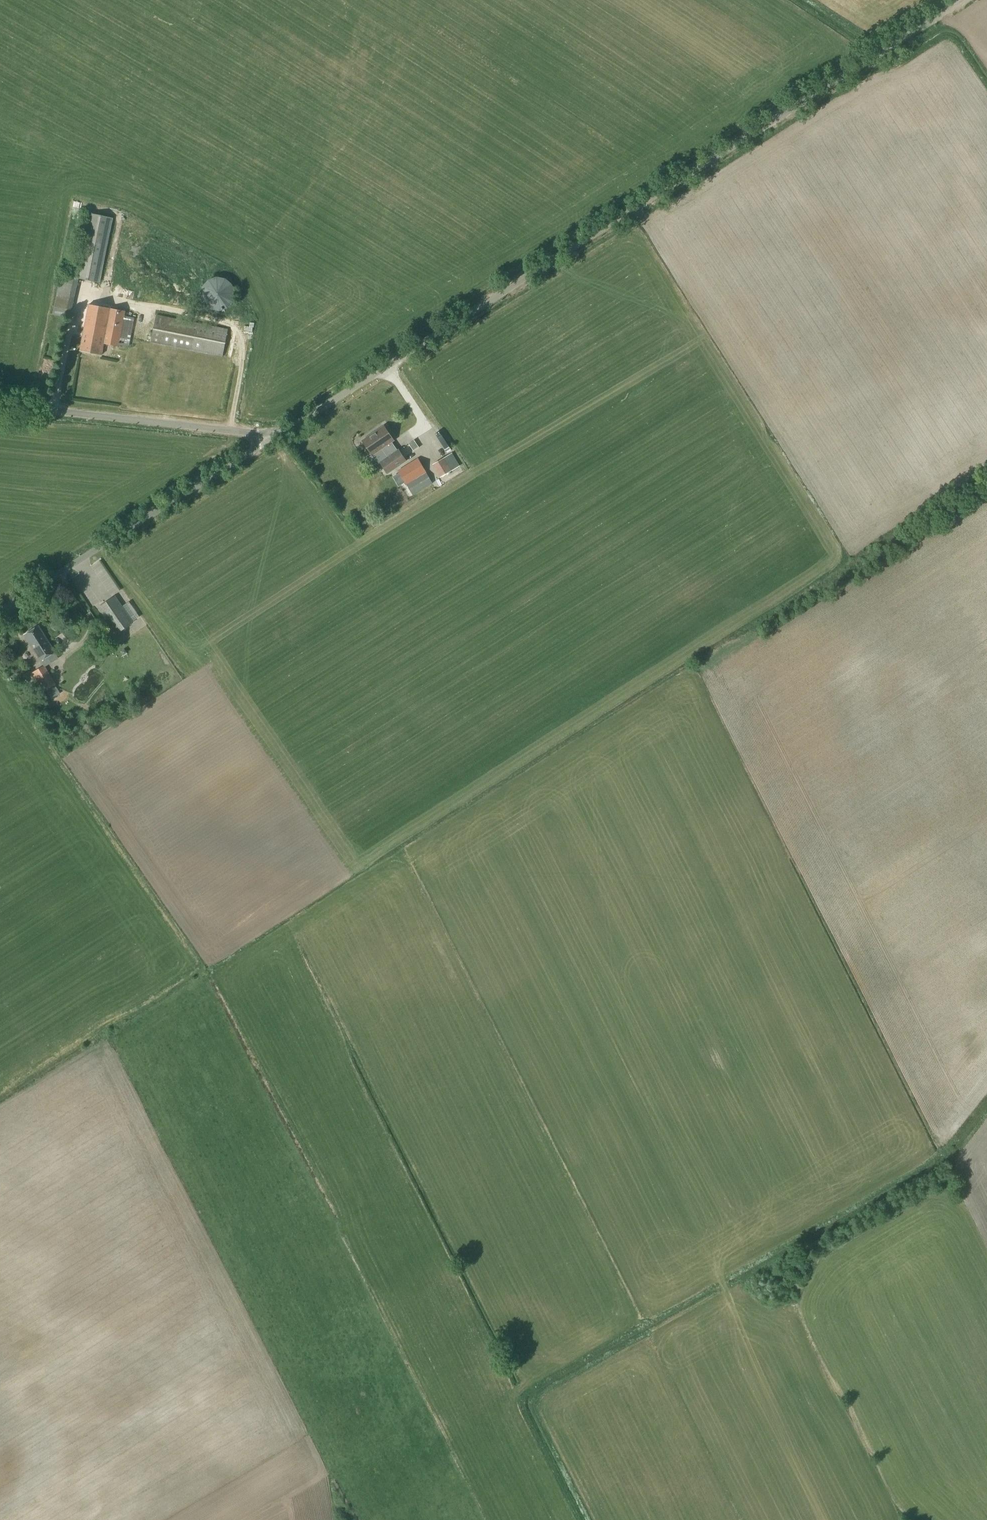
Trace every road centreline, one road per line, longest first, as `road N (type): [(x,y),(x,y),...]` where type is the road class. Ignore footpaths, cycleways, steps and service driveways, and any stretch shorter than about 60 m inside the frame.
road 1 (unclassified): [(270,439),(963,0)]
road 2 (unclassified): [(270,439),(0,610)]
road 3 (unclassified): [(270,439),(0,405)]

